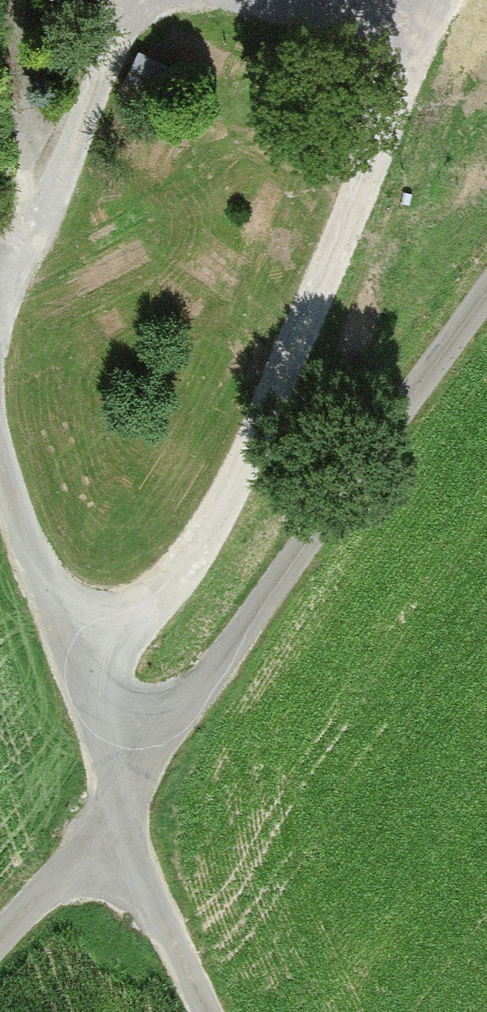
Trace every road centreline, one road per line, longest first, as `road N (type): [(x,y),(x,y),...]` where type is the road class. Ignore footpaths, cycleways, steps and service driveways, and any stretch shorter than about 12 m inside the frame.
road 1 (track): [(486,323),(142,800),(0,960)]
road 2 (unclassified): [(224,1011),(0,434)]

